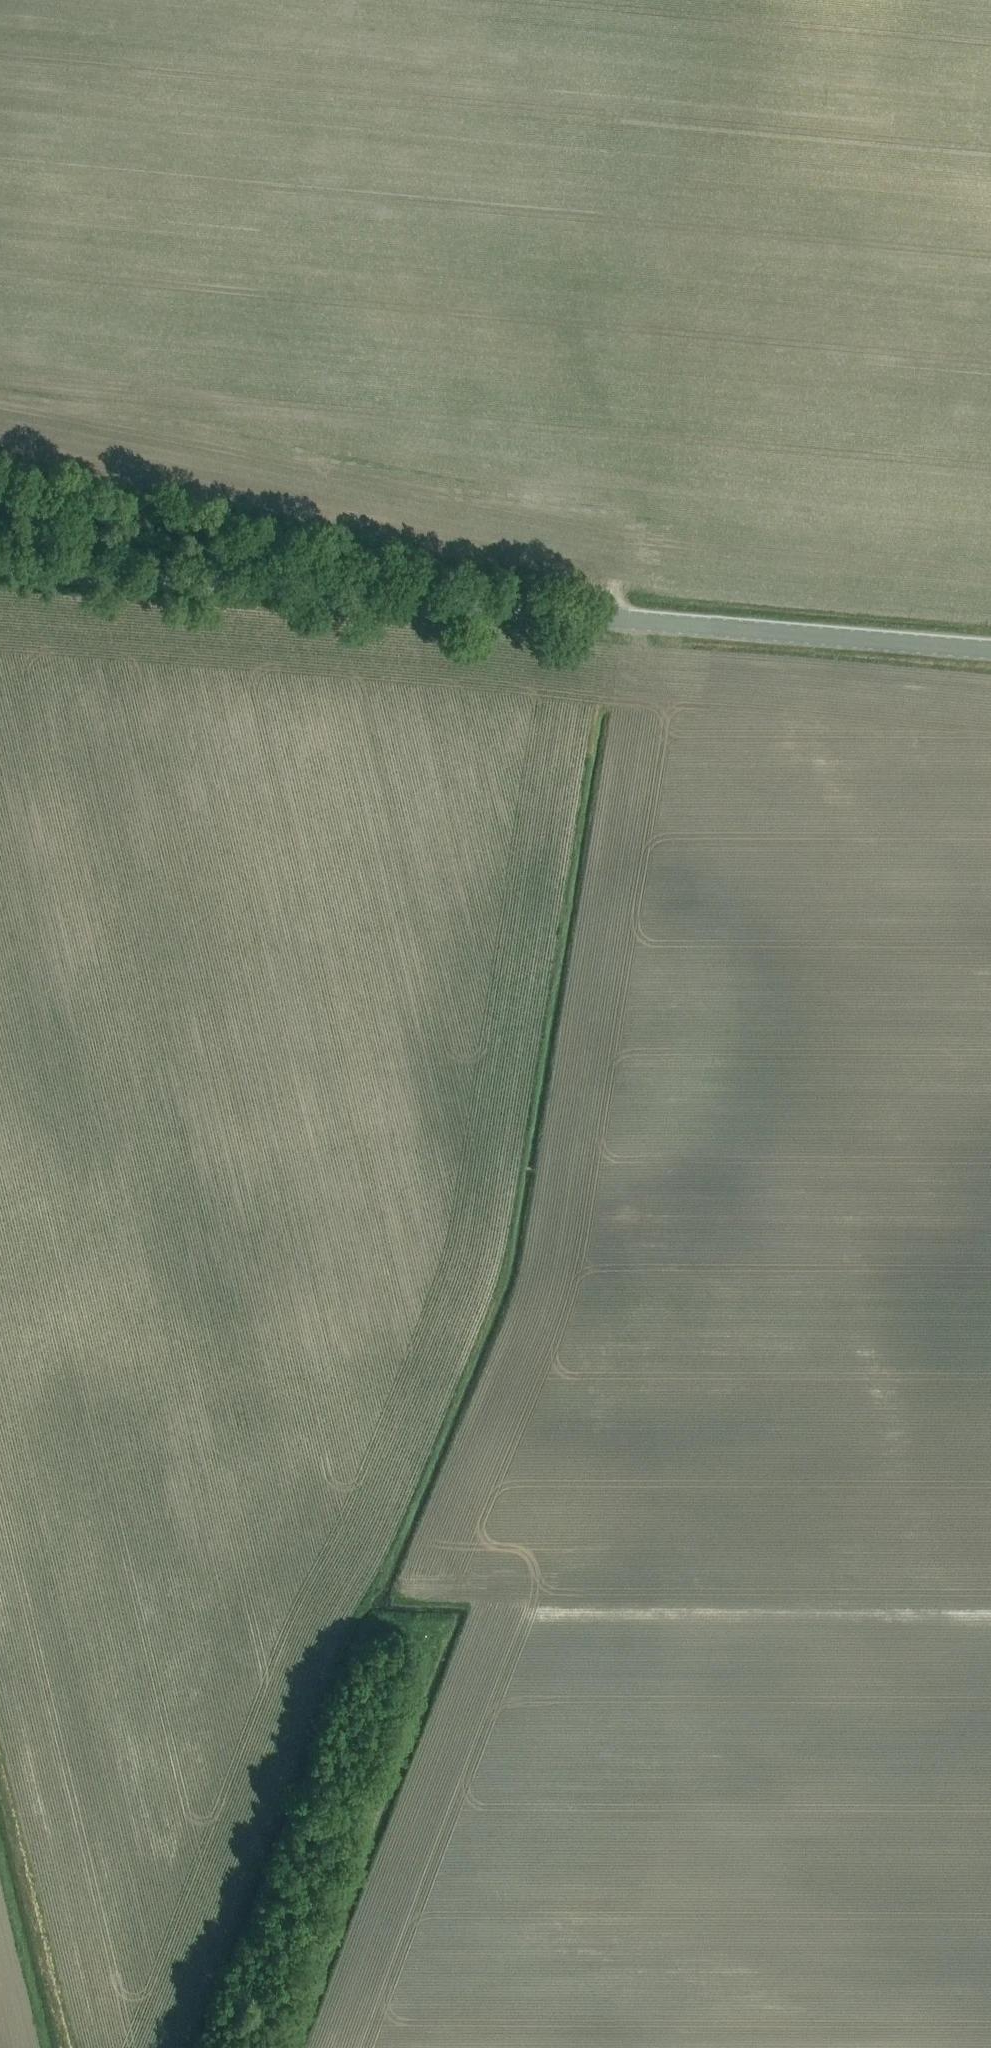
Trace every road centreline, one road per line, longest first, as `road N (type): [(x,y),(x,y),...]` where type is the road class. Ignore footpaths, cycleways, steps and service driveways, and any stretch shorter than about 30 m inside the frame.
road 1 (tertiary): [(990,651),(0,568)]

